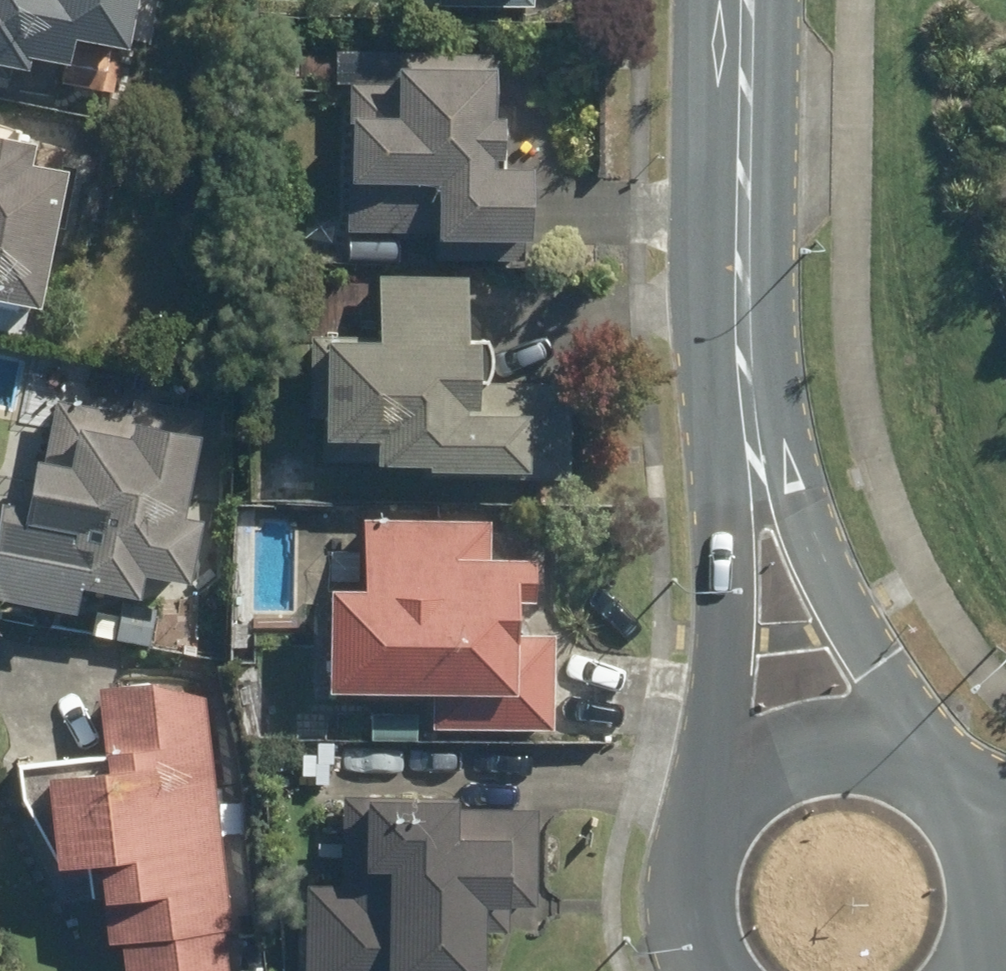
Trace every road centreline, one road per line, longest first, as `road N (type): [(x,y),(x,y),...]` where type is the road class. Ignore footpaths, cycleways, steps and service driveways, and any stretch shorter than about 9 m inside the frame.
road 1 (tertiary): [(731,810),(739,277)]
road 2 (tertiary): [(739,277),(796,492),(925,769)]
road 3 (tertiary): [(739,277),(744,0)]
road 4 (tertiary): [(731,810),(761,780),(841,751),(884,754),(925,769)]
road 5 (tertiary): [(966,802),(1000,870),(1003,908),(985,970)]
road 6 (tertiary): [(718,970),(700,909),(702,874),(731,810)]

